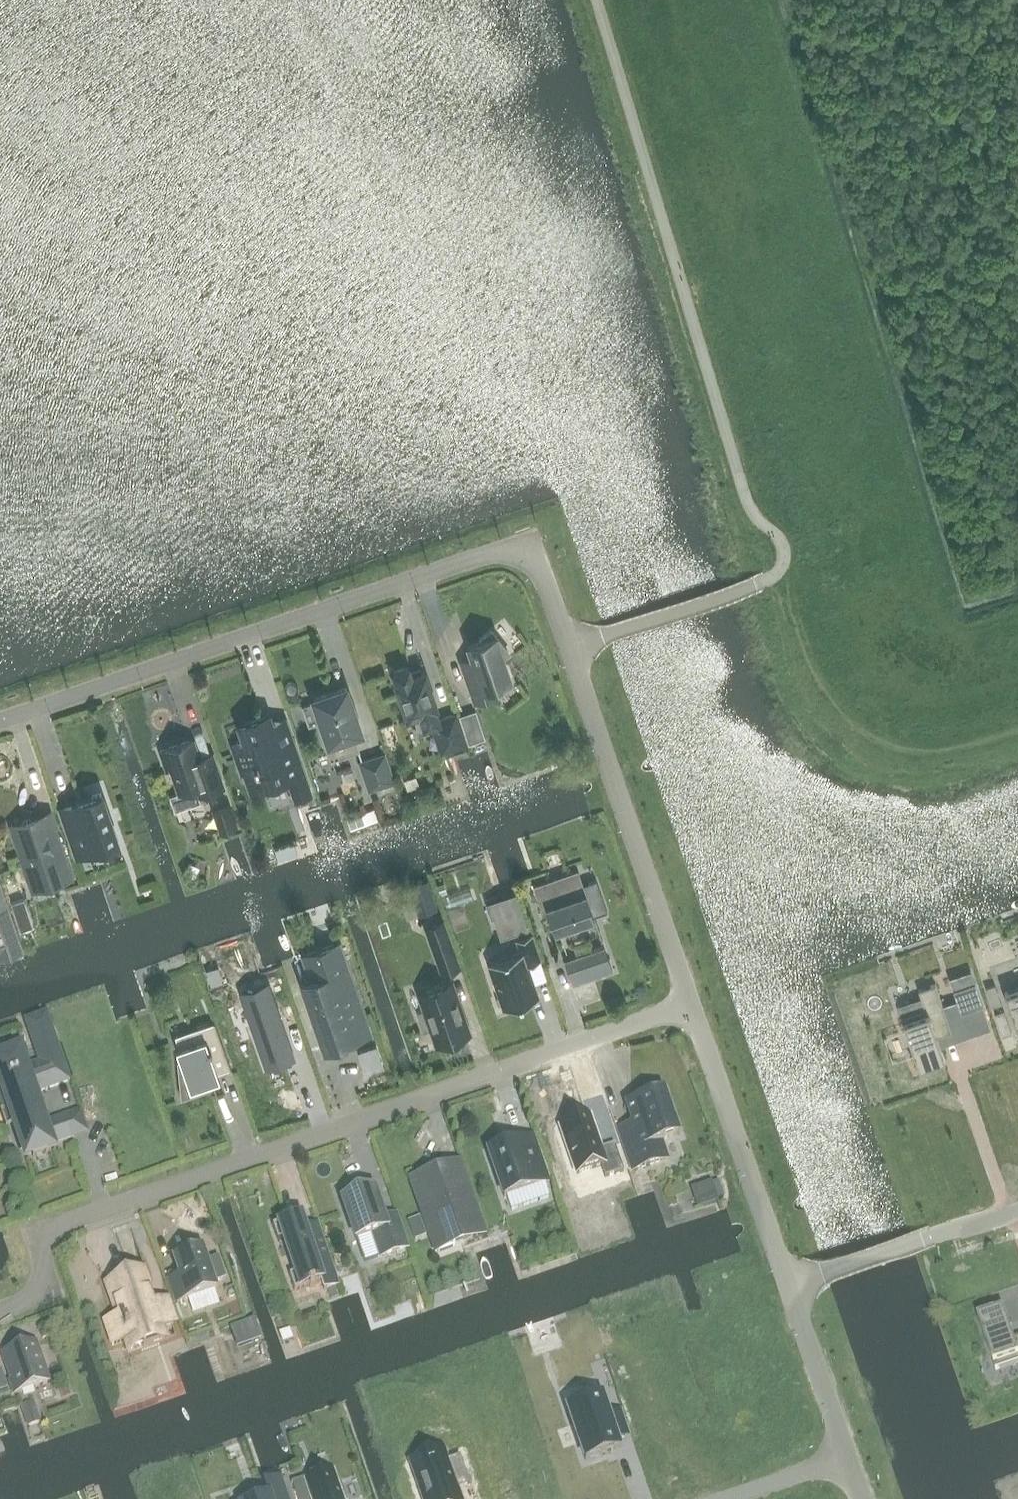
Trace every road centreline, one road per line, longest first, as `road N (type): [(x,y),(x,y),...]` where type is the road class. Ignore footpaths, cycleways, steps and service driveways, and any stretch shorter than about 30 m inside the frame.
road 1 (residential): [(690,1004),(54,1223),(41,1237),(42,1289),(0,1310)]
road 2 (residential): [(0,722),(504,553),(528,556),(570,650)]
road 3 (tertiary): [(570,650),(690,1004)]
road 4 (tertiary): [(690,1004),(788,1288)]
road 5 (residential): [(1017,1207),(788,1288)]
road 6 (tertiary): [(788,1288),(845,1457)]
road 7 (residential): [(845,1457),(723,1498)]

